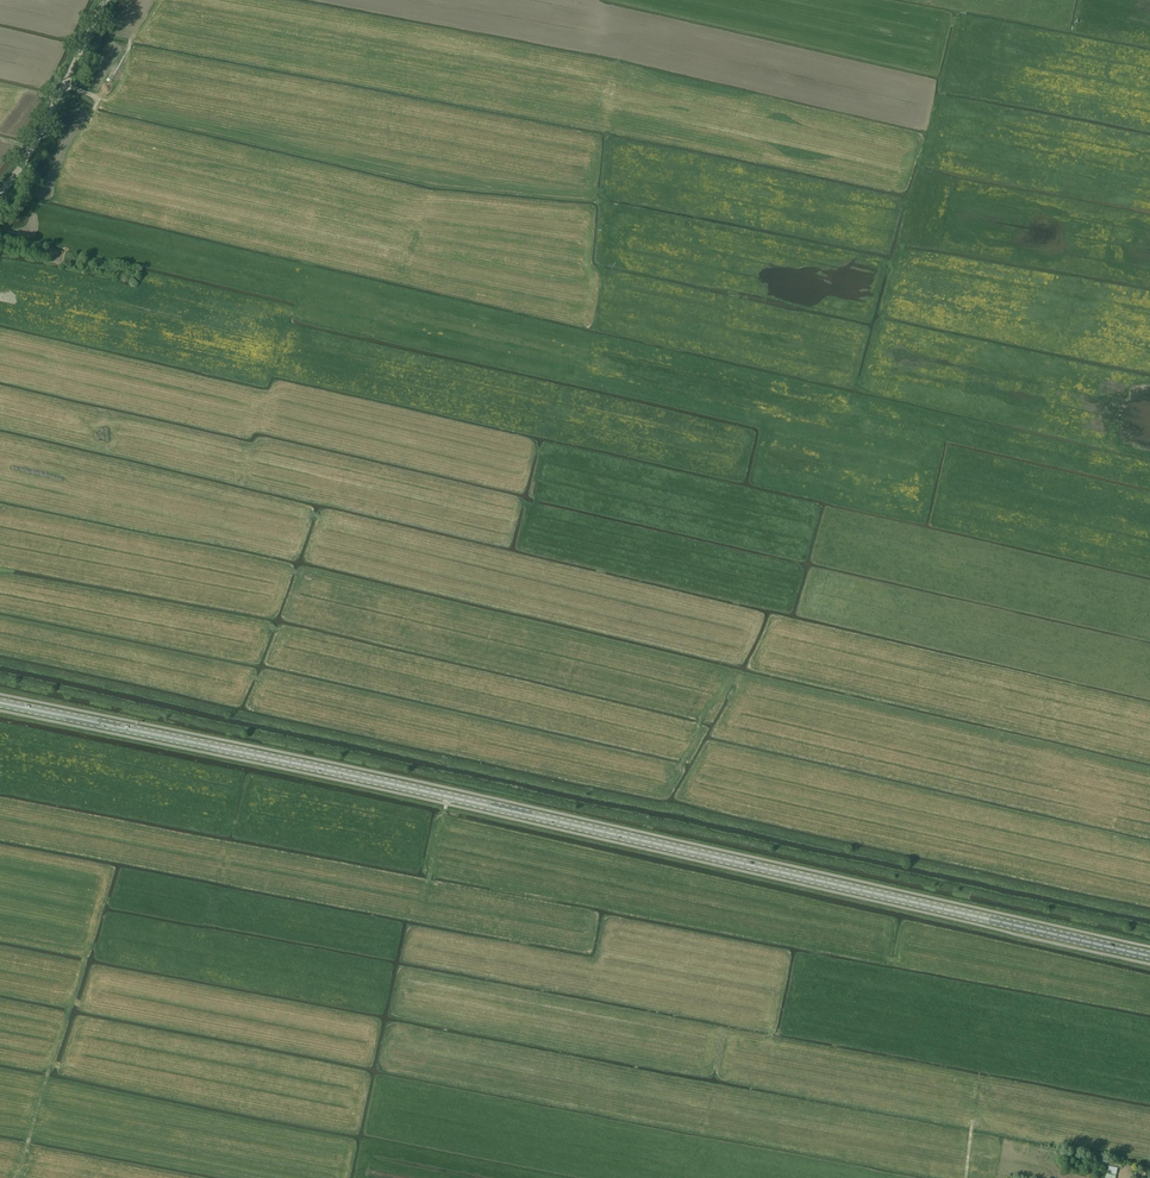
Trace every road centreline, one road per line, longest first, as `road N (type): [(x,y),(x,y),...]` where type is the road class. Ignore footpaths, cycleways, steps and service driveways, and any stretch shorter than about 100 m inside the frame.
road 1 (primary): [(1149,956),(0,703)]
road 2 (track): [(733,673),(1149,769)]
road 3 (unclassified): [(0,194),(27,156),(106,0)]

